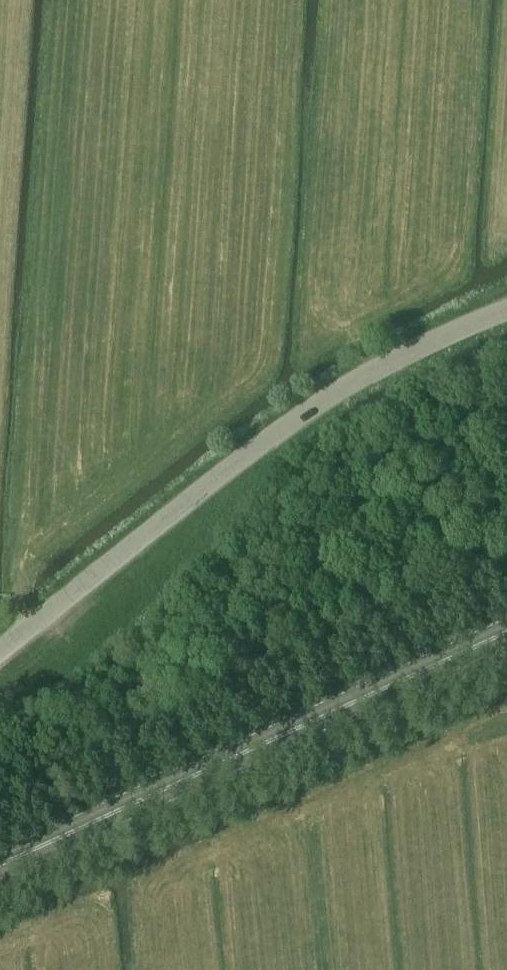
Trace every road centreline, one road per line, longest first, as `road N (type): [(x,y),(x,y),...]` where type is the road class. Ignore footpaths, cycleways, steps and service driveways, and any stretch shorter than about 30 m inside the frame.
road 1 (track): [(63,0),(17,577),(43,619)]
road 2 (unclassified): [(0,653),(275,434),(390,357),(506,308)]
road 3 (primary): [(506,631),(0,864)]

